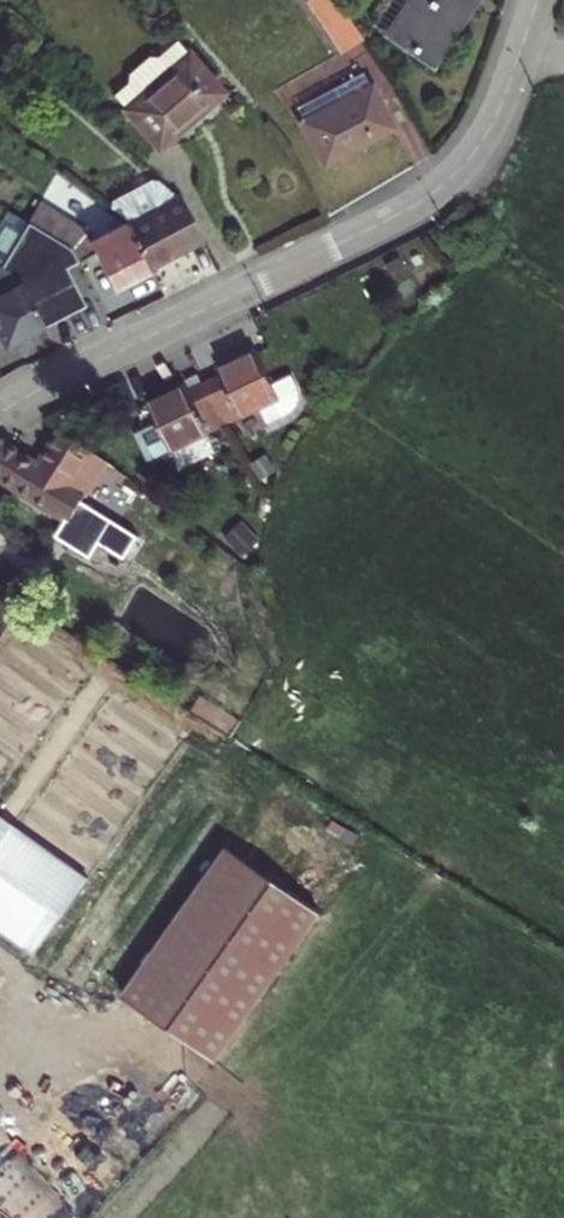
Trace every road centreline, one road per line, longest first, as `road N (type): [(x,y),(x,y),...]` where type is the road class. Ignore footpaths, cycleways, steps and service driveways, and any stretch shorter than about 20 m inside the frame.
road 1 (tertiary): [(0,411),(433,193),(482,139),(518,57)]

